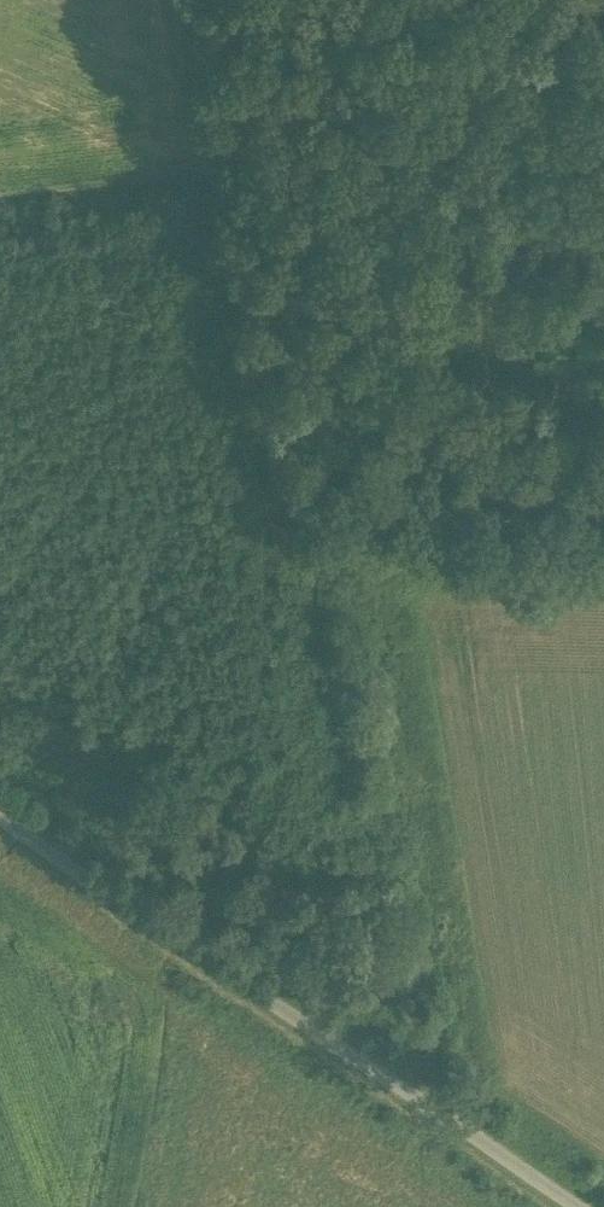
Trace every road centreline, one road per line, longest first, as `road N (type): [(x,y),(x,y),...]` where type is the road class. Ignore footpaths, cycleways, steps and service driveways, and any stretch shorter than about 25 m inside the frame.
road 1 (unclassified): [(585,1206),(0,815)]

